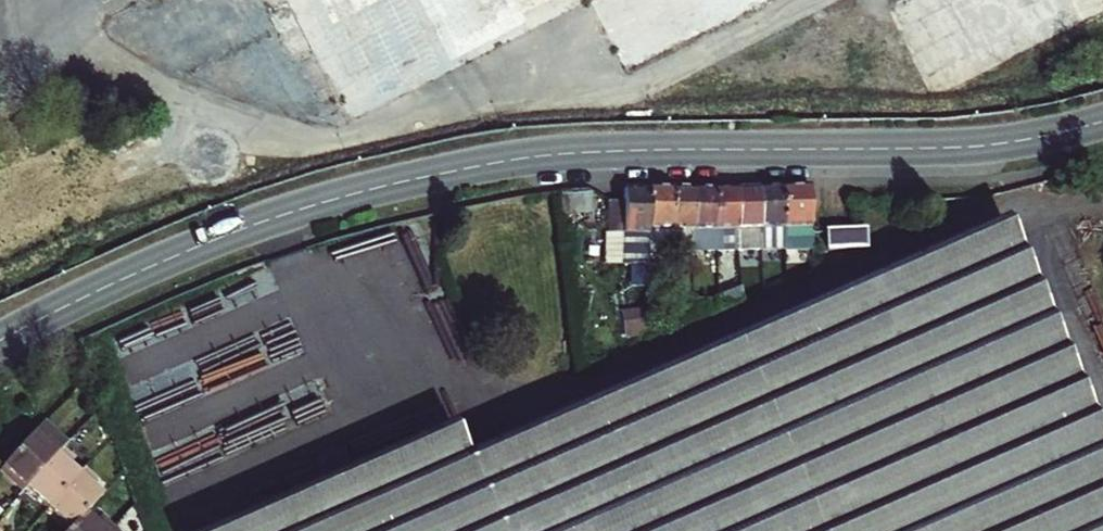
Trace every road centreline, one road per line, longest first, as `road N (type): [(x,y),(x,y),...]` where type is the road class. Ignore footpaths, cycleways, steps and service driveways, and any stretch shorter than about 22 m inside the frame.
road 1 (unclassified): [(1102,123),(967,146),(591,152),(480,165),(315,205),(216,239),(0,340)]

